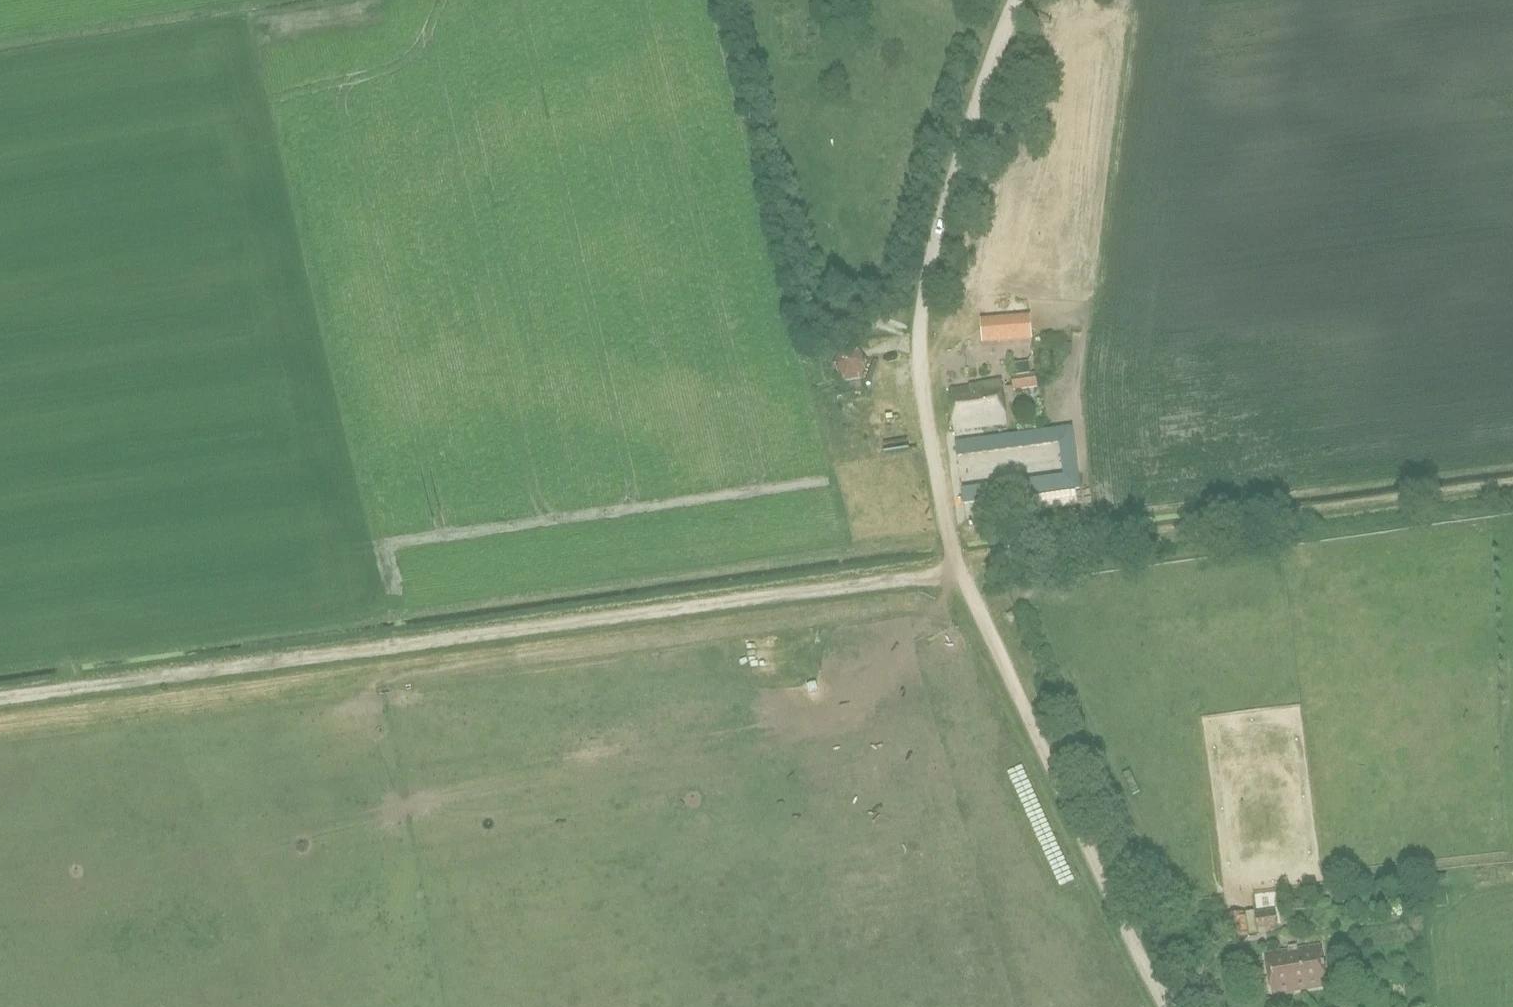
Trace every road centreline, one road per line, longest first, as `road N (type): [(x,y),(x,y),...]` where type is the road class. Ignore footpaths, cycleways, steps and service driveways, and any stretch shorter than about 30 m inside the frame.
road 1 (track): [(0,700),(1512,486)]
road 2 (track): [(1171,1006),(960,565),(921,380),(927,273),(970,116),(1017,0)]

